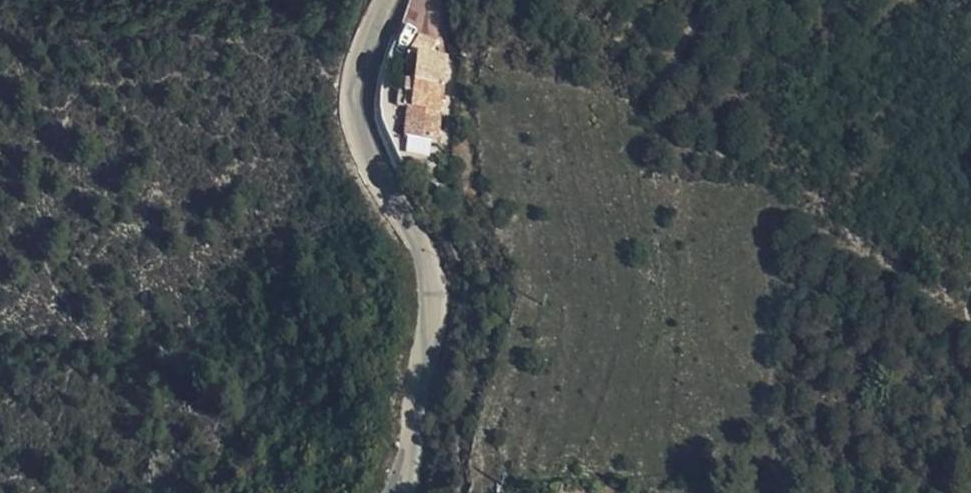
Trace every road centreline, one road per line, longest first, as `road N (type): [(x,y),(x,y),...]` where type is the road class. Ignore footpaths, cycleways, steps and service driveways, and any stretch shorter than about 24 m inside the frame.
road 1 (tertiary): [(386,0),(356,88),(372,171),(422,248),(434,289),(410,413),(409,459),(396,492)]

